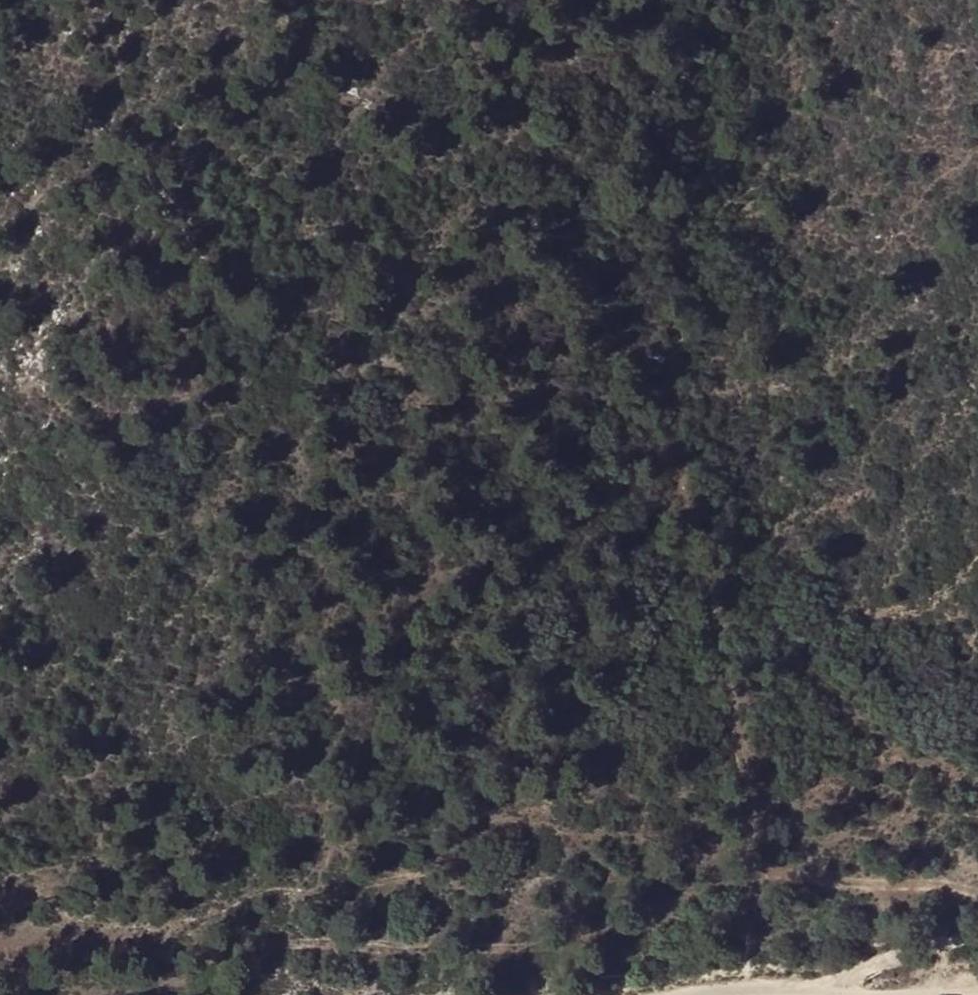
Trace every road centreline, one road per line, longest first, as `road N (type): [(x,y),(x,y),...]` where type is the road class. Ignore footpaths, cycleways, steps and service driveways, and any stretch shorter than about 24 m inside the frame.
road 1 (track): [(977,928),(907,948),(823,994)]

